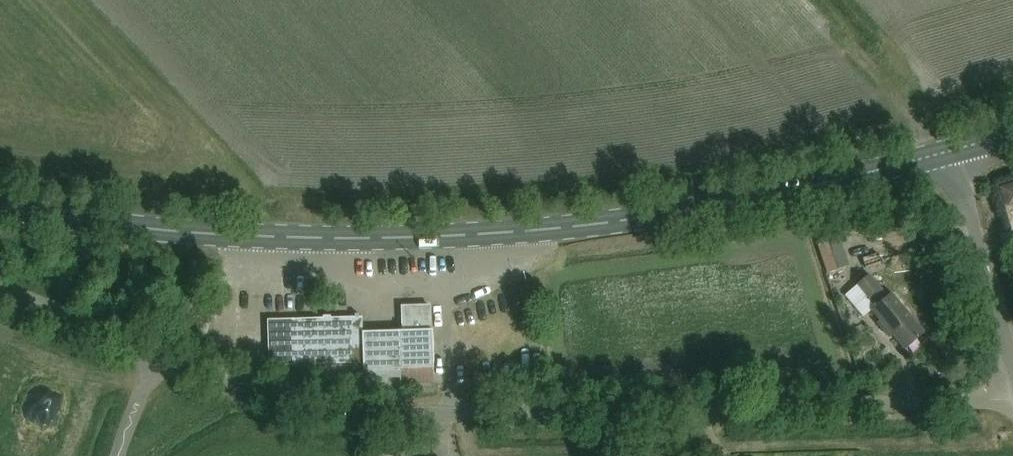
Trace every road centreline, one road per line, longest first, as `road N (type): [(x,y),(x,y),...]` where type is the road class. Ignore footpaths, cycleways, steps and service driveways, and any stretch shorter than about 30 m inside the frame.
road 1 (primary): [(0,208),(178,232),(359,238),(471,232),(680,212),(948,151)]
road 2 (unclassified): [(1012,400),(366,411),(296,402),(158,350)]
road 3 (tertiary): [(1012,371),(948,151)]
road 4 (unclassified): [(158,350),(0,287)]

